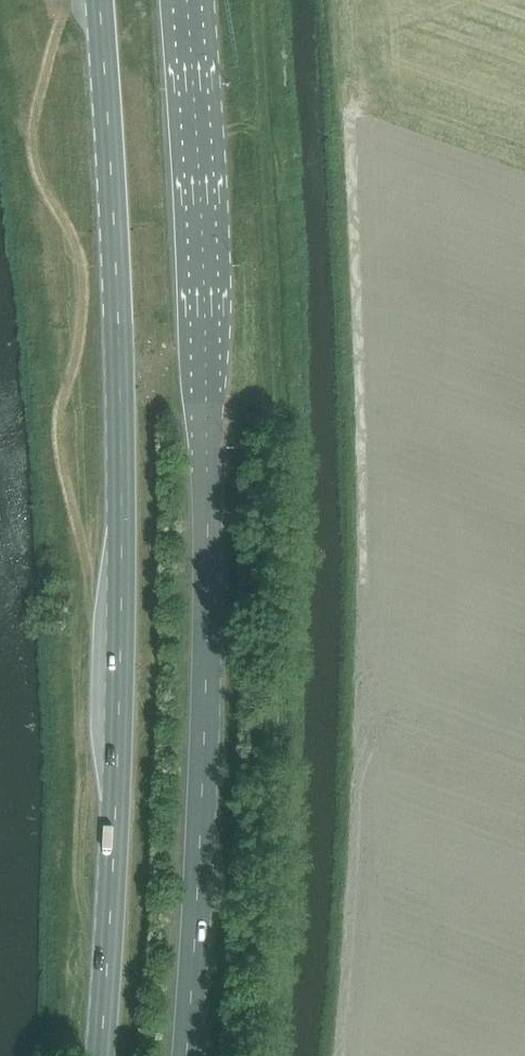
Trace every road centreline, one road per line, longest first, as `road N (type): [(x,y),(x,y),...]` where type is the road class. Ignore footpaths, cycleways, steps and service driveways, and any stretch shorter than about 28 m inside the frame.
road 1 (primary): [(95,0),(117,327),(118,664),(99,1055)]
road 2 (primary): [(182,1055),(204,481),(201,171),(185,0)]

